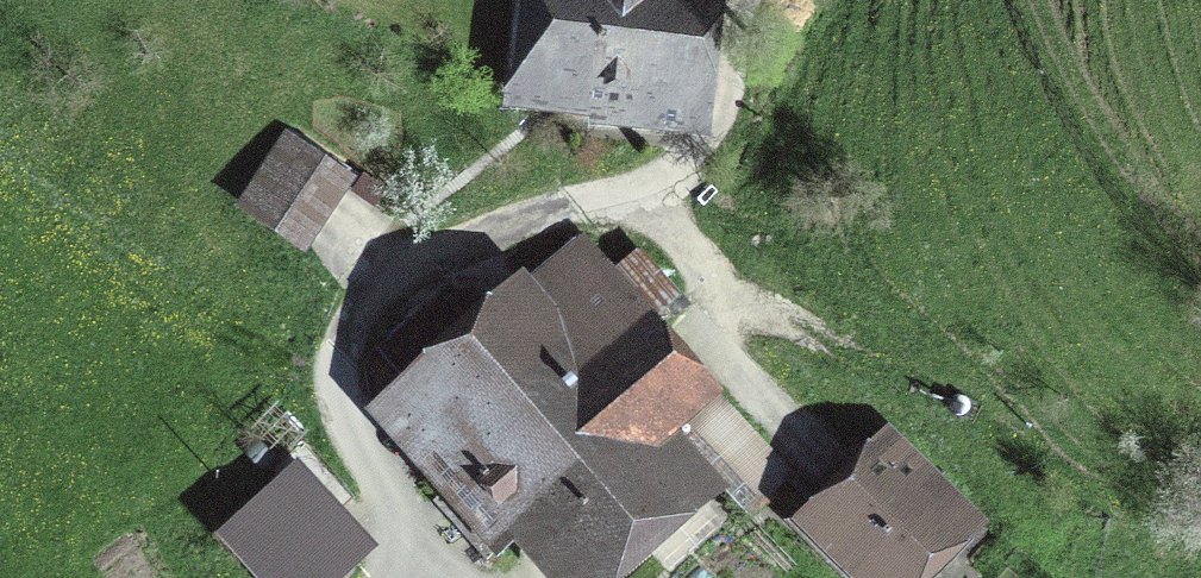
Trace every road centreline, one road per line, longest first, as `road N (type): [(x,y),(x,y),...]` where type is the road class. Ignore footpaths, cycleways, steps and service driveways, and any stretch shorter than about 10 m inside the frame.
road 1 (track): [(449,577),(370,477),(337,405),(354,315),(422,252),(558,209),(624,201),(677,235),(709,298),(719,359),(812,450)]
road 2 (track): [(709,298),(873,371),(1018,452)]
road 3 (track): [(624,201),(698,162),(732,90),(749,1)]

